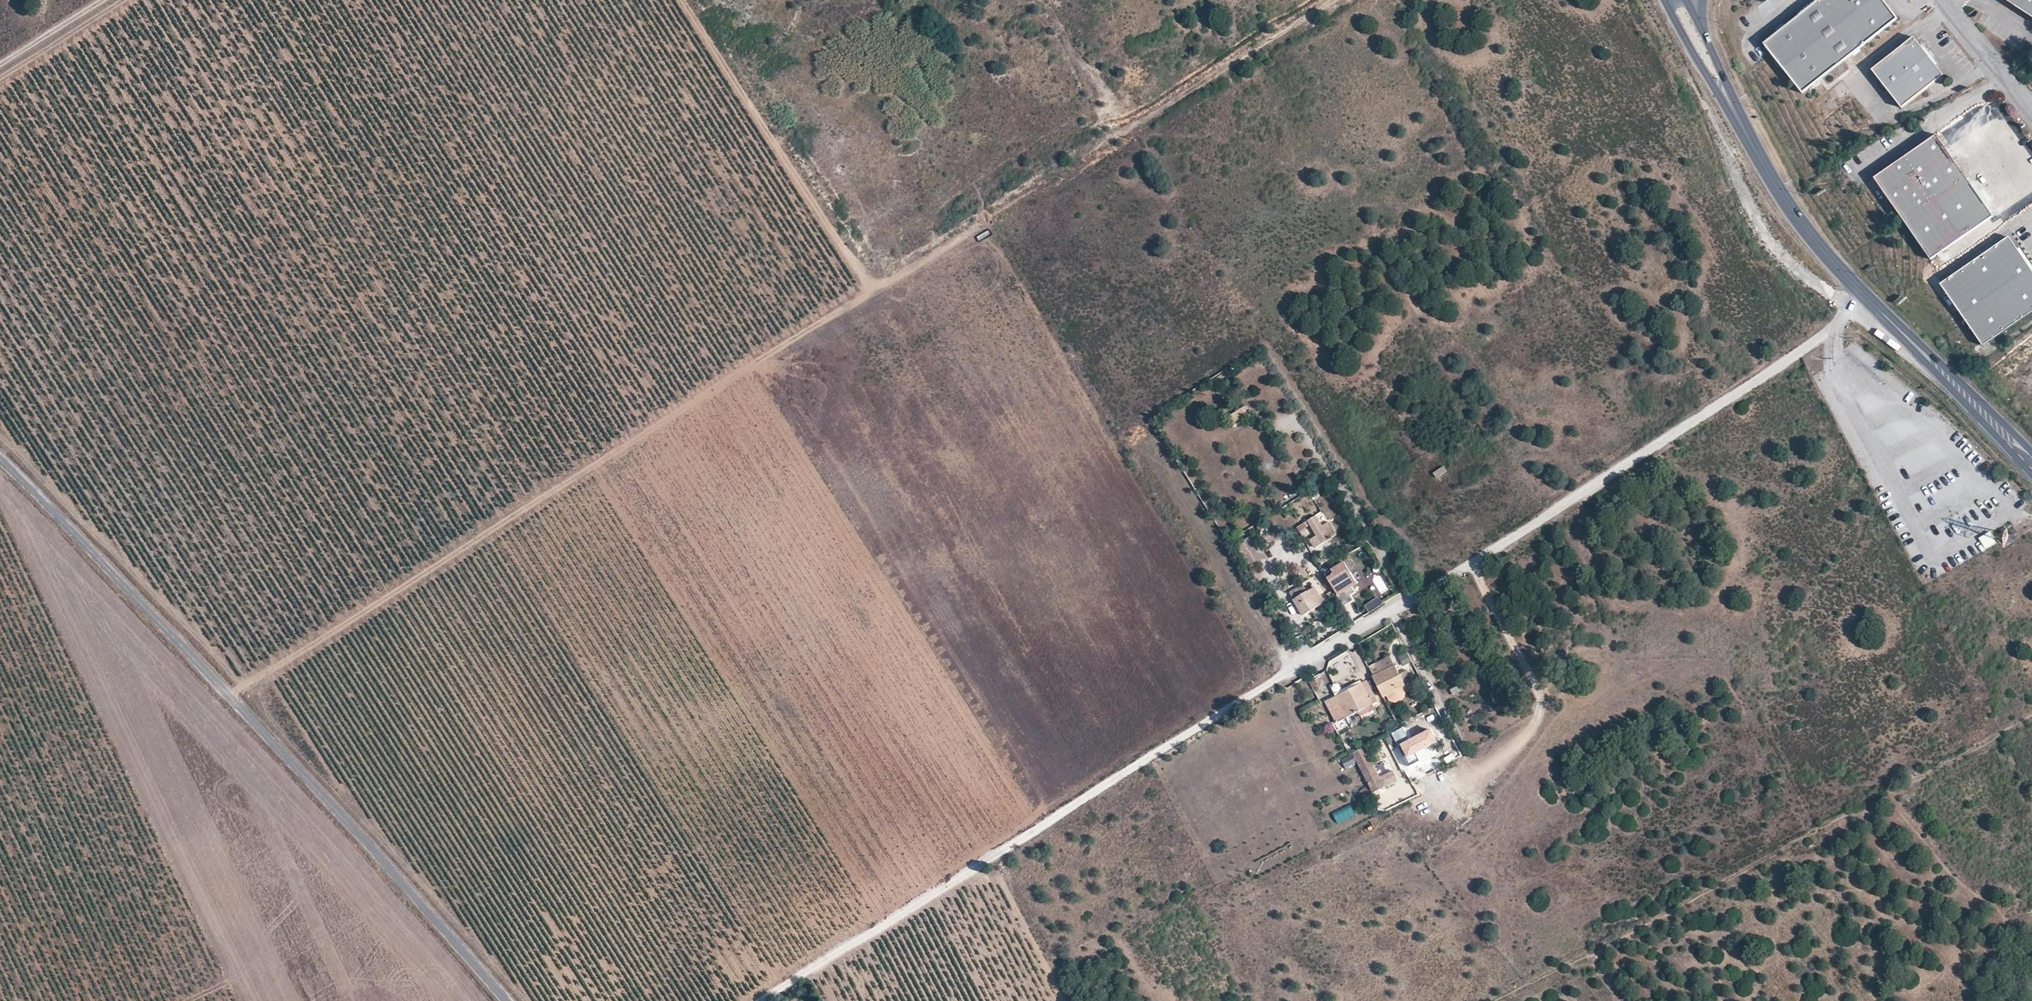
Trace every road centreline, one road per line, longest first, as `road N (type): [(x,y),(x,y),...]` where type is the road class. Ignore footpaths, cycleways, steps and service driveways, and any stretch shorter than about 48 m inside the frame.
road 1 (unclassified): [(764,1000),(1734,396),(1831,331),(1863,291)]
road 2 (track): [(230,695),(976,228)]
road 3 (tertiary): [(502,1000),(230,695),(0,464)]
road 4 (track): [(686,0),(869,292)]
road 5 (tertiary): [(2031,455),(1863,291)]
road 6 (track): [(1144,120),(1334,0)]
road 7 (tertiary): [(1863,291),(1784,200),(1745,132)]
road 8 (tertiary): [(1671,7),(1745,132)]
road 9 (tertiary): [(1745,132),(1696,0)]
road 10 (unclassified): [(2031,105),(1946,0)]
road 11 (track): [(0,69),(105,0)]

